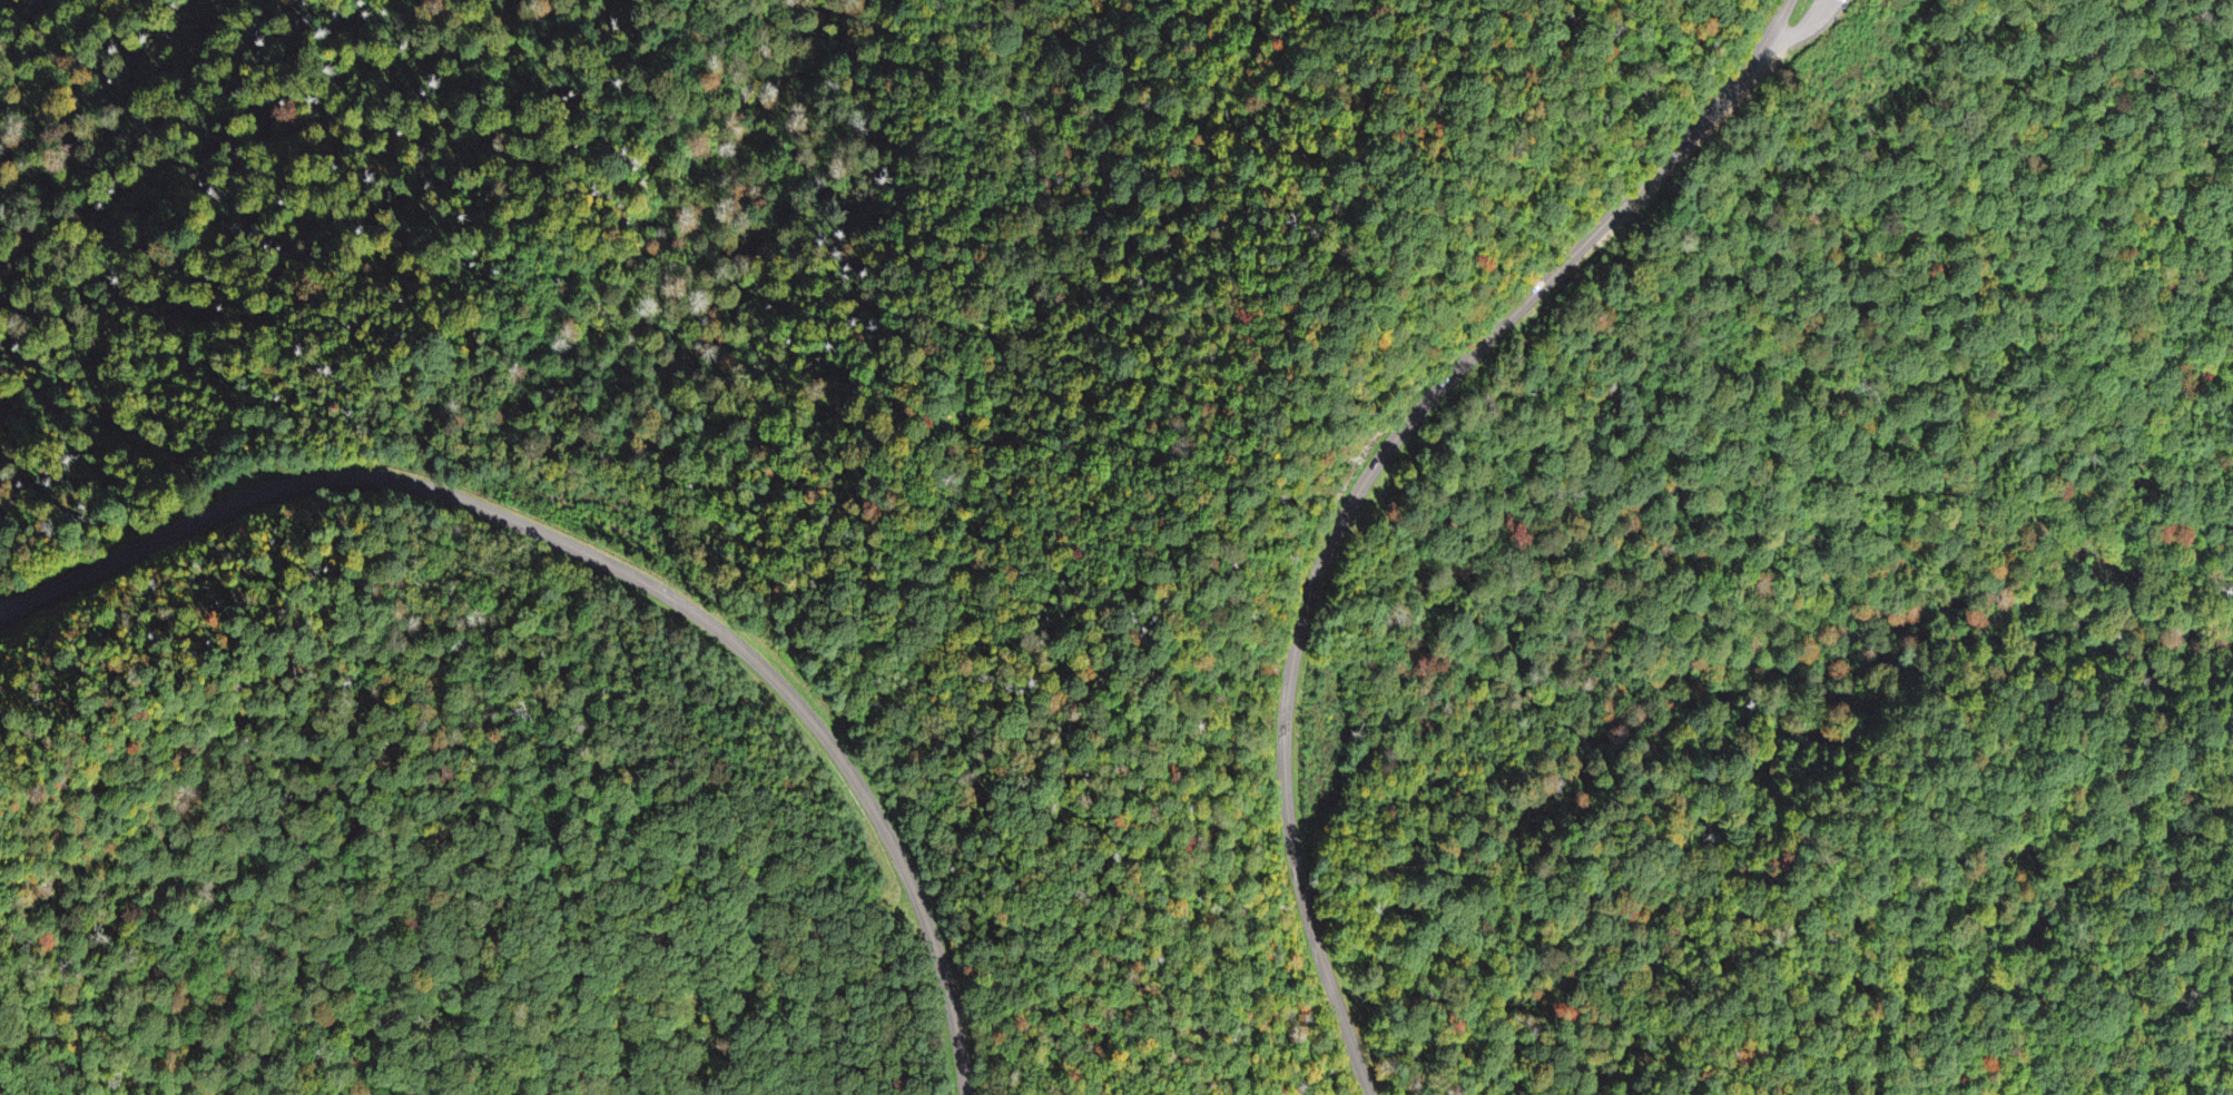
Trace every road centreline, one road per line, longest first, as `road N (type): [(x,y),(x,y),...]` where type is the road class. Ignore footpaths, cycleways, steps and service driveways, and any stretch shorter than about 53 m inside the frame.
road 1 (secondary): [(1370,1094),(1309,919),(1286,797),(1289,683),(1321,561),(1406,426),(1689,138),(1761,49),(1789,0)]
road 2 (secondary): [(0,611),(283,485),(365,476),(439,493),(558,539),(652,586),(737,644)]
road 3 (secondary): [(737,644),(829,741),(902,861),(951,1002),(966,1094)]

